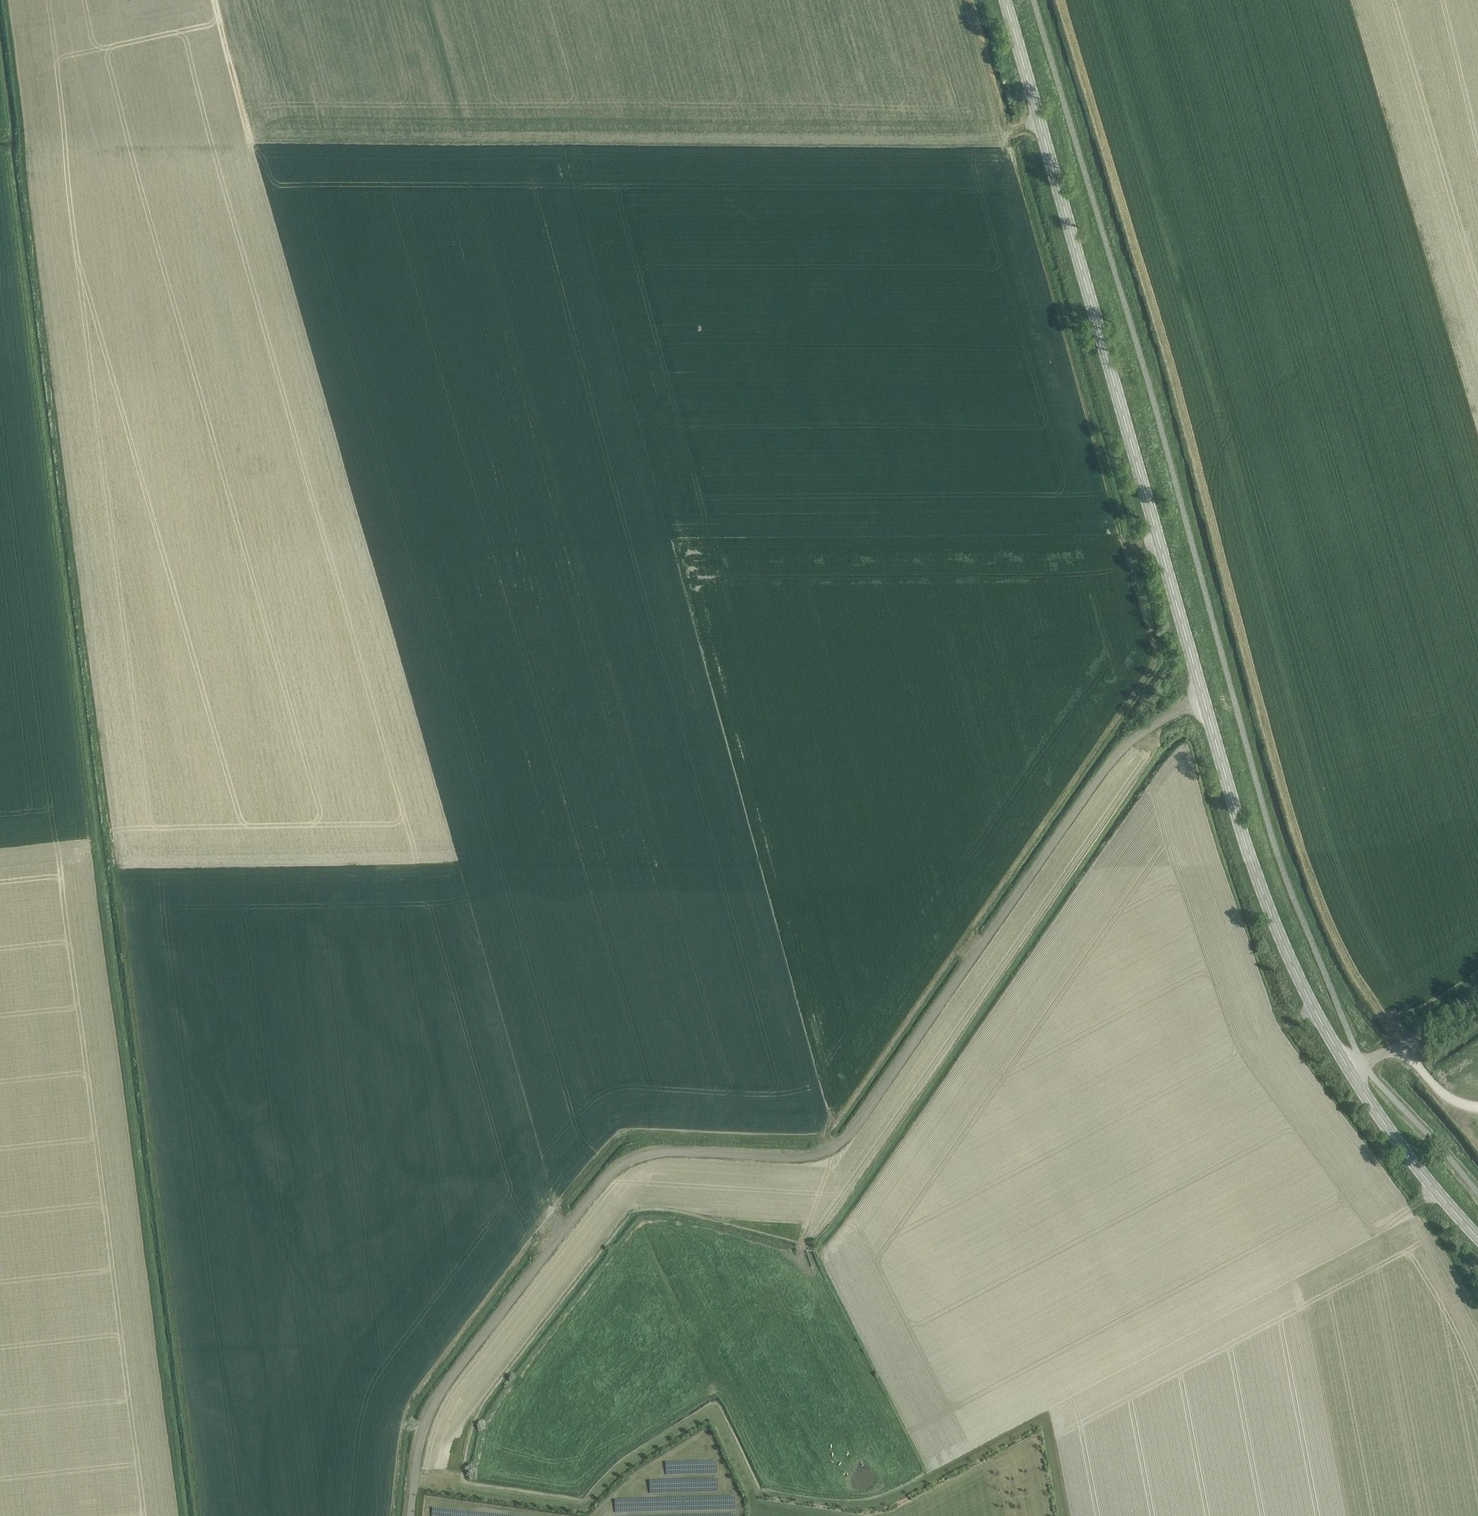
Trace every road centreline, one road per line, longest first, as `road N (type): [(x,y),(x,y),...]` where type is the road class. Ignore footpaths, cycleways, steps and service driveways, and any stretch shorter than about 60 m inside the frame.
road 1 (unclassified): [(415,1515),(423,1445),(447,1389),(612,1173),(653,1152),(829,1151),(1120,750),(1204,701)]
road 2 (secondary): [(1204,701),(1005,0)]
road 3 (secondary): [(1348,1070),(1264,894),(1204,701)]
road 4 (secondary): [(1477,1239),(1348,1070)]
road 5 (track): [(1363,1065),(1477,999)]

